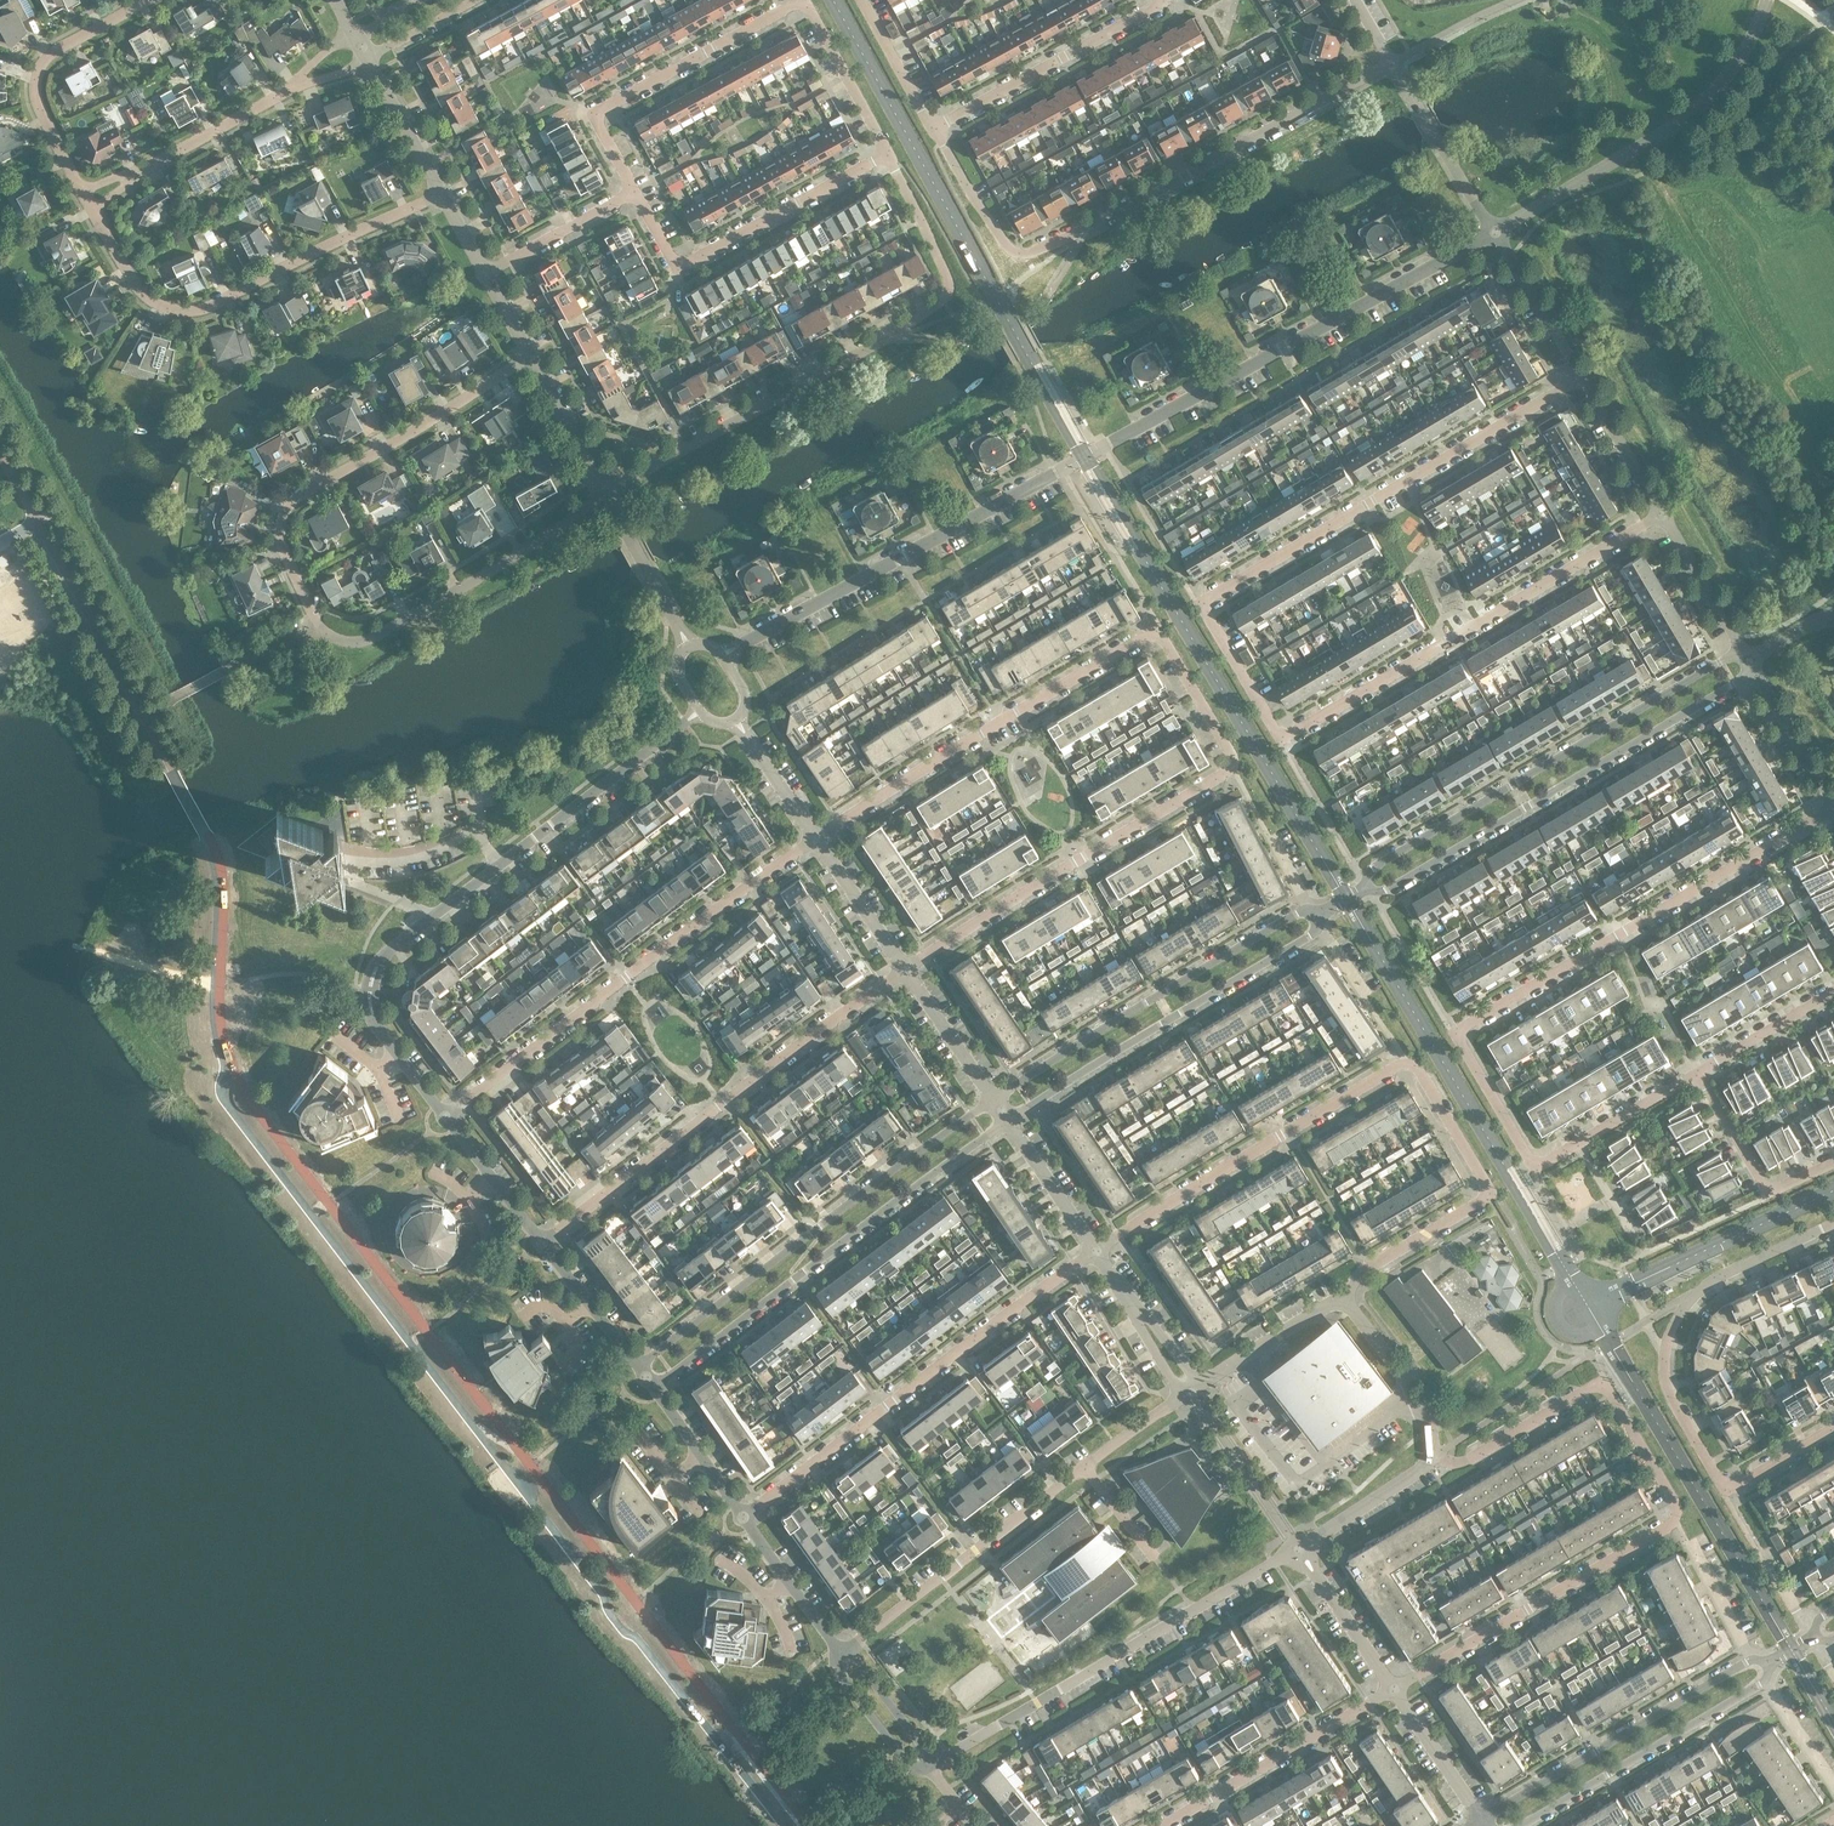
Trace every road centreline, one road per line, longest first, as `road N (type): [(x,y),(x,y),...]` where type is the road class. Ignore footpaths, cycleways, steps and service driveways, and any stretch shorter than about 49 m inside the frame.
road 1 (unclassified): [(1668,524),(1281,741),(1201,605),(1583,382)]
road 2 (unclassified): [(723,657),(1495,236)]
road 3 (residential): [(607,498),(378,635),(354,642),(315,620),(280,542),(292,499),(529,356)]
road 4 (unclassified): [(1578,1140),(1531,1168),(1454,1035),(1833,810)]
road 5 (residential): [(444,1116),(371,1018),(368,990),(381,959),(699,712)]
road 6 (residential): [(935,130),(1008,250),(1023,256),(1084,233),(1393,68)]
road 7 (residential): [(607,498),(889,338),(941,299),(941,261),(886,153)]
road 8 (residential): [(901,967),(1235,767),(1155,633)]
road 9 (residential): [(1091,1252),(1379,1075),(1411,1067),(1489,1195)]
road 10 (residential): [(1833,1427),(1725,1493),(1666,1387),(1663,1351),(1701,1288),(1833,1224)]
road 11 (residential): [(635,191),(596,114),(801,0),(886,153)]
road 12 (residential): [(444,1116),(814,840)]
road 13 (residential): [(538,1244),(901,967)]
road 14 (residential): [(984,1091),(631,1371)]
road 15 (residential): [(648,1393),(1008,1123)]
road 16 (residential): [(1750,662),(1732,655),(1667,692),(1380,859),(1372,879)]
road 17 (residential): [(1372,879),(1395,883),(1409,875),(1745,676),(1750,662)]
road 18 (residential): [(839,1651),(1181,1398),(1189,1382)]
road 19 (residential): [(441,196),(198,311),(166,314),(134,286),(87,200)]
road 20 (residential): [(741,1519),(1091,1252)]
road 21 (residential): [(1294,1548),(930,1766)]
road 22 (residential): [(814,840),(1155,633)]
road 23 (residential): [(1315,918),(1280,912),(984,1091)]
road 24 (residential): [(1008,1123),(1270,961),(1315,918)]
road 25 (unclassified): [(1495,236),(1702,106),(1734,72),(1766,0)]
road 26 (residential): [(1672,1522),(1675,1505),(1605,1388),(1592,1387),(1465,1462),(1434,1465)]
road 27 (residential): [(1391,1689),(1672,1522)]
road 28 (residential): [(886,153),(678,268),(635,191)]
road 29 (residential): [(1742,1662),(1482,1818)]
road 30 (residential): [(1519,1825),(1764,1682)]
road 31 (residential): [(87,200),(37,99),(37,74),(50,53),(146,0)]
road 32 (residential): [(1162,1825),(1391,1689)]
road 33 (residential): [(935,130),(1161,0)]
road 34 (residential): [(87,200),(299,84)]
road 35 (residential): [(1694,1073),(1764,1200),(1833,1166)]
road 36 (unclassified): [(1495,236),(1393,68)]
road 37 (unclassified): [(1434,1465),(1429,1425),(1348,1297)]
road 38 (residential): [(1189,1382),(1214,1380),(1348,1297)]
road 39 (residential): [(1348,1297),(1362,1272),(1489,1195)]
road 40 (residential): [(483,274),(635,191)]
road 41 (residential): [(1391,1689),(1294,1548)]
road 42 (residential): [(1583,382),(1495,236)]
road 43 (residential): [(1668,524),(1583,382)]
road 44 (residential): [(1833,804),(1750,662)]
road 45 (residential): [(839,1651),(741,1519)]
road 46 (unclassified): [(1189,1382),(1091,1252)]
road 47 (residential): [(1434,1465),(1294,1548)]
road 48 (residential): [(607,498),(529,356)]
road 49 (unclassified): [(1833,992),(1694,1073)]
road 50 (residential): [(1750,662),(1668,524)]
road 51 (residential): [(1672,1522),(1744,1642),(1742,1662)]
road 52 (residential): [(538,1244),(444,1116)]
road 53 (residential): [(1482,1818),(1391,1689)]
road 54 (residential): [(631,1371),(538,1244)]
road 55 (residential): [(741,1519),(648,1393)]
road 56 (unclassified): [(901,967),(814,840)]
road 57 (unclassified): [(1091,1252),(1008,1123)]
road 58 (residential): [(441,196),(368,62)]
road 59 (unclassified): [(984,1091),(901,967)]
road 60 (residential): [(862,0),(935,130)]
road 61 (unclassified): [(814,840),(737,724)]
road 62 (unclassified): [(841,1661),(841,1681),(906,1759),(923,1760)]
road 63 (unclassified): [(923,1760),(923,1747),(857,1663),(841,1661)]
road 64 (unclassified): [(1694,1073),(1578,1140)]
road 65 (unclassified): [(1645,1256),(1578,1140)]
road 66 (residential): [(1833,1791),(1764,1682)]
road 67 (residential): [(368,62),(475,0)]

